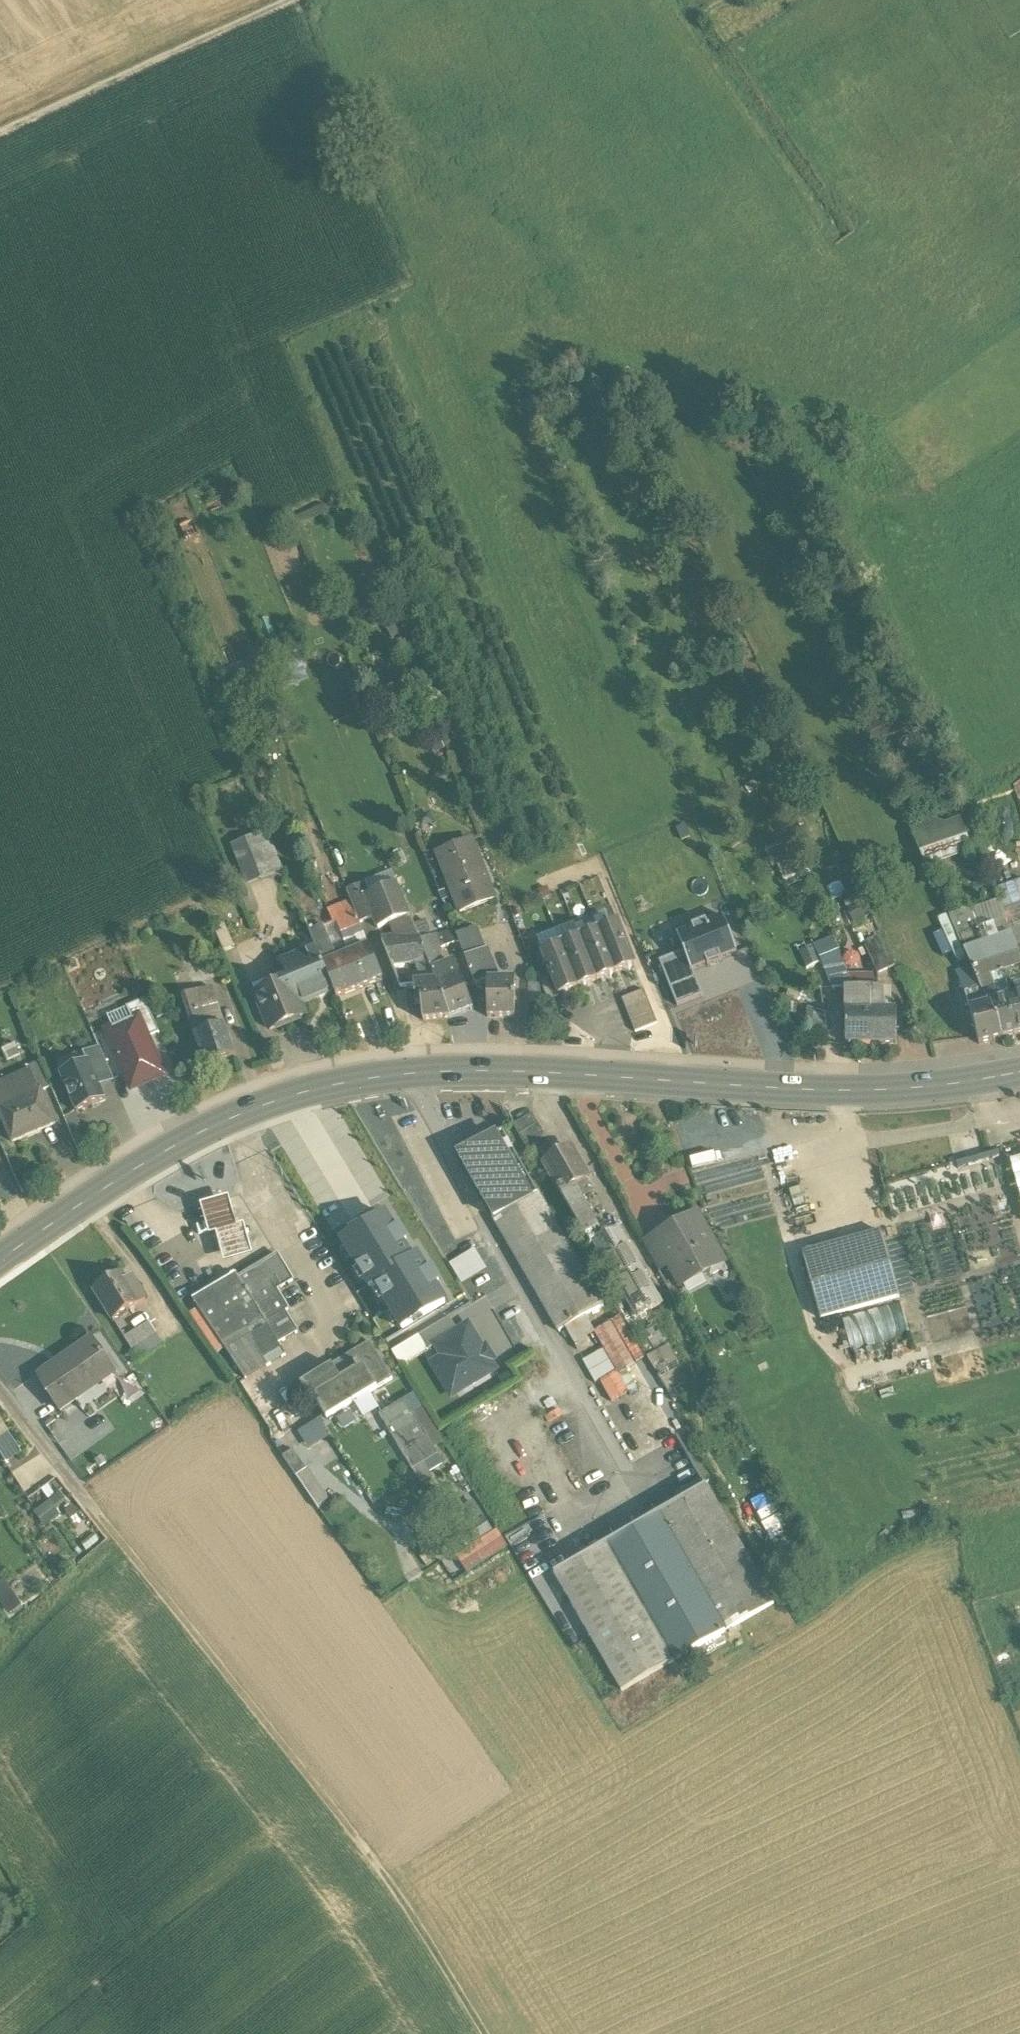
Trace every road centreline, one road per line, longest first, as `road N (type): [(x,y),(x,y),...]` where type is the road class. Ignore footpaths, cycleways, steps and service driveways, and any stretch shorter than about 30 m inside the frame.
road 1 (primary): [(0,1260),(211,1127),(281,1098),(367,1079),(488,1071),(839,1091),(1019,1073)]
road 2 (track): [(492,2033),(398,1880),(102,1511)]
road 3 (track): [(0,140),(309,0)]

